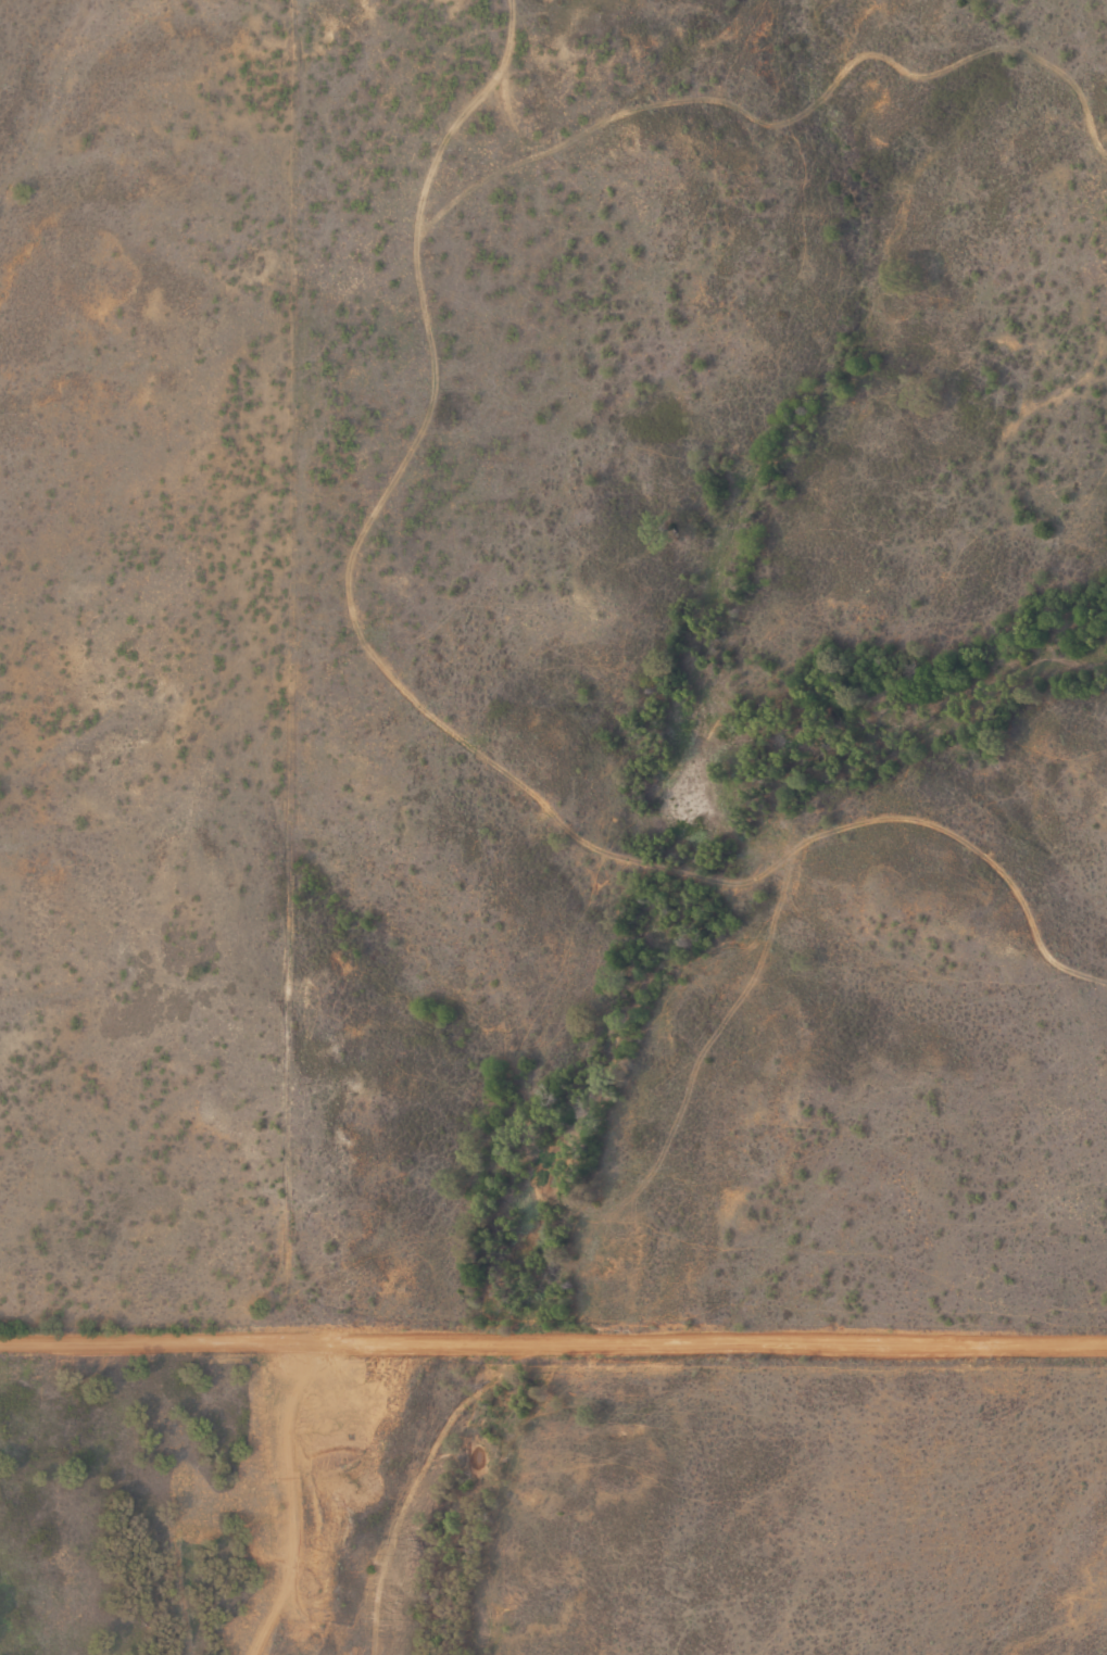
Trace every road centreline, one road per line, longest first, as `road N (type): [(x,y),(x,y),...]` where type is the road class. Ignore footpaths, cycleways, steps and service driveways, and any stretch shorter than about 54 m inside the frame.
road 1 (residential): [(1106,1344),(0,1343)]

